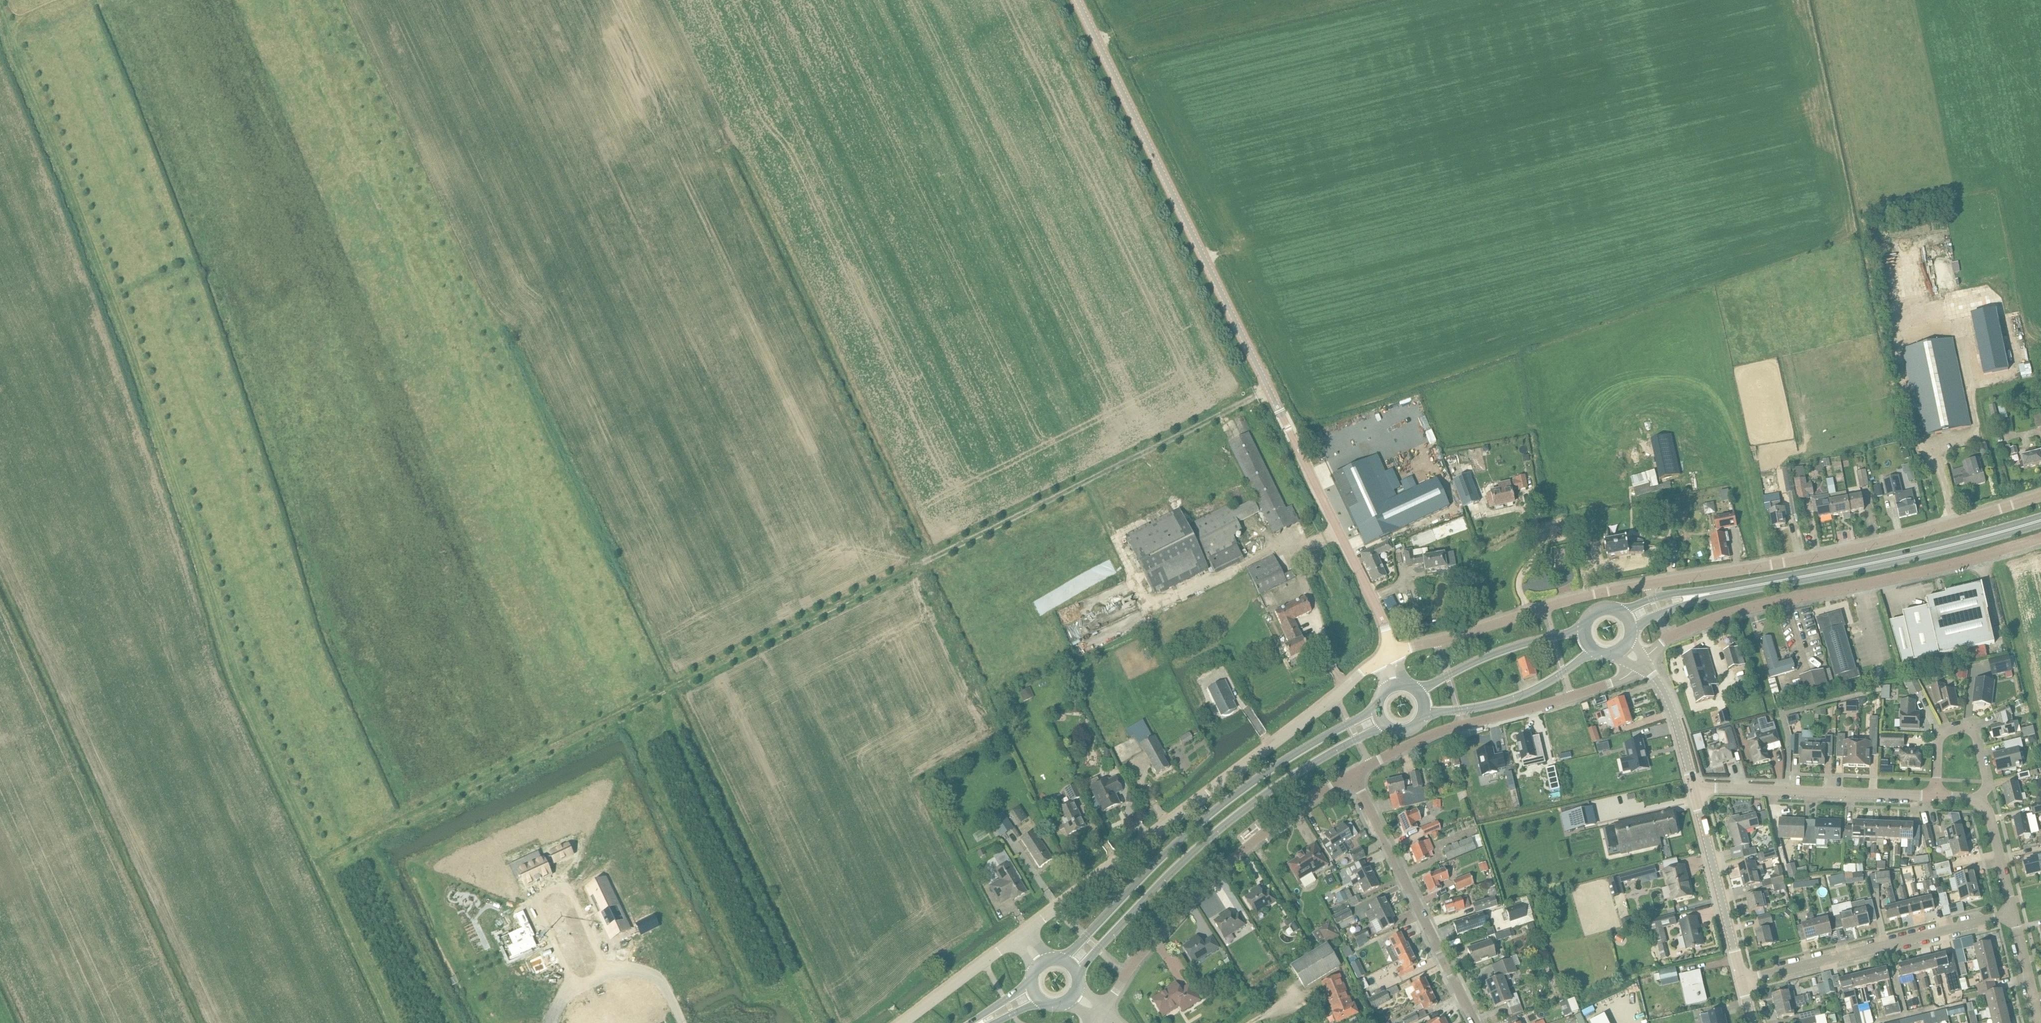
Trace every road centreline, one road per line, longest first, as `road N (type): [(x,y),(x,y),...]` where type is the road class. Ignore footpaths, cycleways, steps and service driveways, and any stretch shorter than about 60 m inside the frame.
road 1 (tertiary): [(1388,654),(1373,601),(1080,0)]
road 2 (unclassified): [(1388,654),(1592,592),(1888,540),(2040,495)]
road 3 (unclassified): [(1018,934),(1388,654)]
road 4 (unclassified): [(1639,669),(1668,637),(1727,612),(2040,539)]
road 5 (primary): [(1374,708),(1228,799),(1059,959)]
road 6 (primary): [(1077,978),(1193,851),(1237,816),(1298,772),(1386,729)]
road 7 (unclassified): [(1104,1012),(1151,943),(1215,874),(1268,828),(1354,773)]
road 8 (primary): [(1731,589),(2040,520)]
road 9 (unclassified): [(1354,773),(1457,727),(1571,697),(1639,669)]
road 10 (residential): [(1742,980),(2013,913)]
road 11 (residential): [(1475,1022),(1354,773)]
road 12 (residential): [(1937,797),(1694,788)]
road 13 (tertiary): [(1742,980),(1694,788)]
road 14 (primary): [(1424,713),(1516,697),(1595,650)]
road 15 (primary): [(1584,632),(1464,666),(1418,691)]
road 16 (unclassified): [(1981,804),(1986,784),(1973,728),(1962,726),(1938,737),(1937,797)]
road 17 (unclassified): [(900,1022),(1018,934)]
road 18 (tertiary): [(1694,788),(1661,686),(1639,669)]

